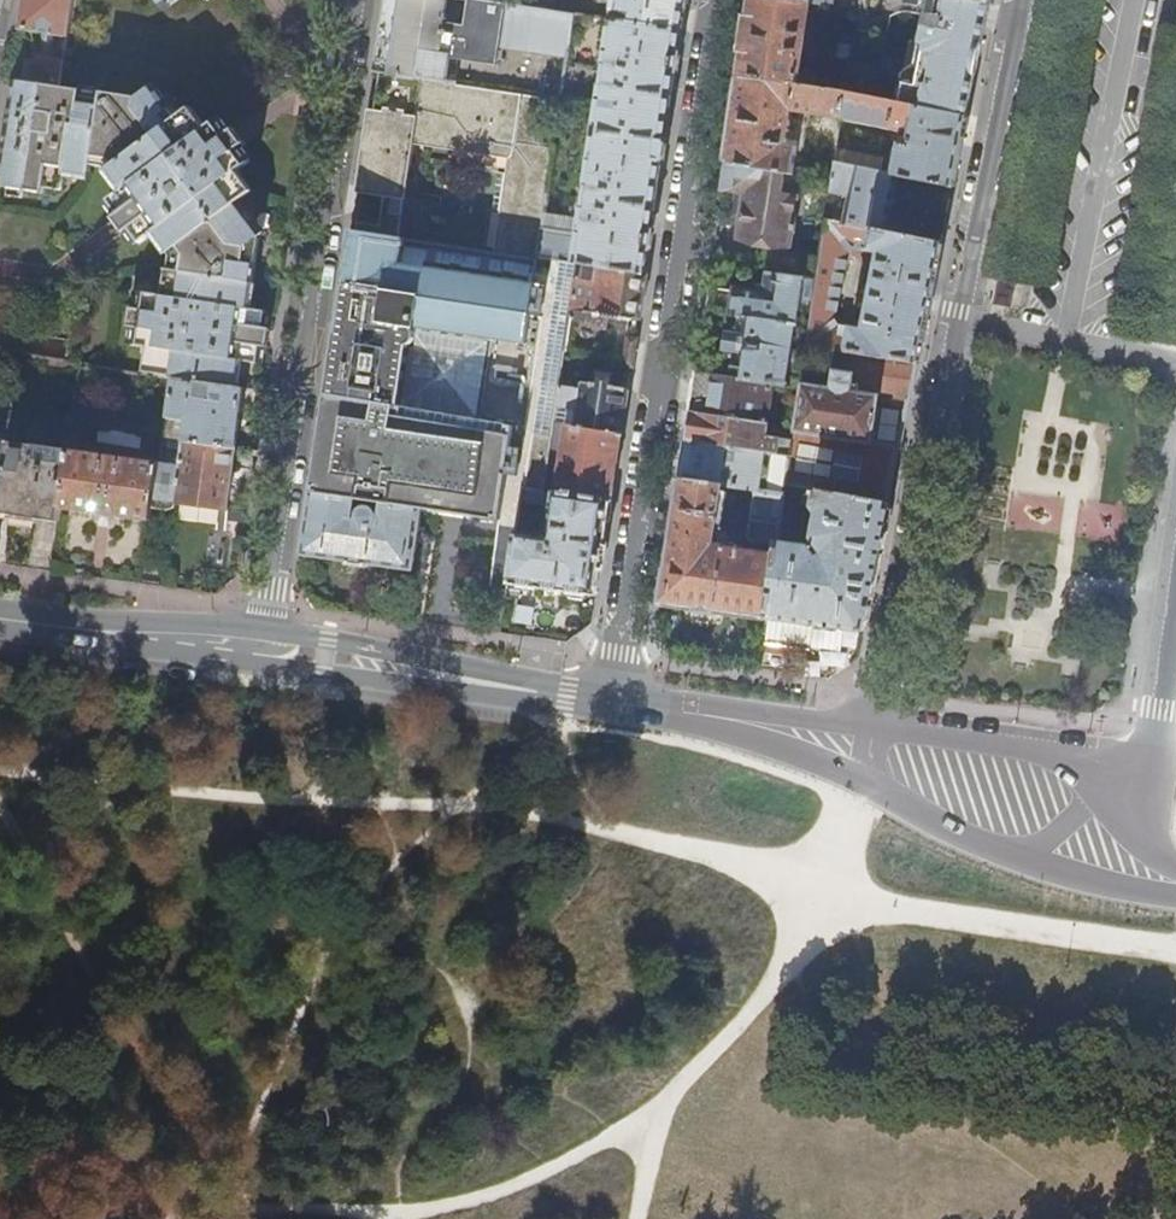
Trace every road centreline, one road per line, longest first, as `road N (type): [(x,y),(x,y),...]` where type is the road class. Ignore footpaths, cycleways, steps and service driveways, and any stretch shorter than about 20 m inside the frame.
road 1 (track): [(0,1205),(382,1218),(509,1193),(666,1105),(792,961),(857,780)]
road 2 (tertiary): [(1022,0),(887,675),(867,733)]
road 3 (residential): [(717,0),(613,701)]
road 4 (residential): [(259,648),(356,0)]
road 5 (track): [(449,810),(0,768)]
road 6 (tertiary): [(613,701),(259,648)]
road 7 (tertiary): [(761,724),(816,760),(1015,858)]
road 8 (tertiary): [(259,648),(0,619)]
road 9 (tertiary): [(1104,794),(1054,761),(1012,750),(867,733)]
road 10 (tertiary): [(1104,794),(1138,770),(1148,749),(1175,568)]
road 11 (tertiary): [(1015,858),(1108,887),(1175,888)]
road 12 (tertiary): [(613,701),(761,724)]

